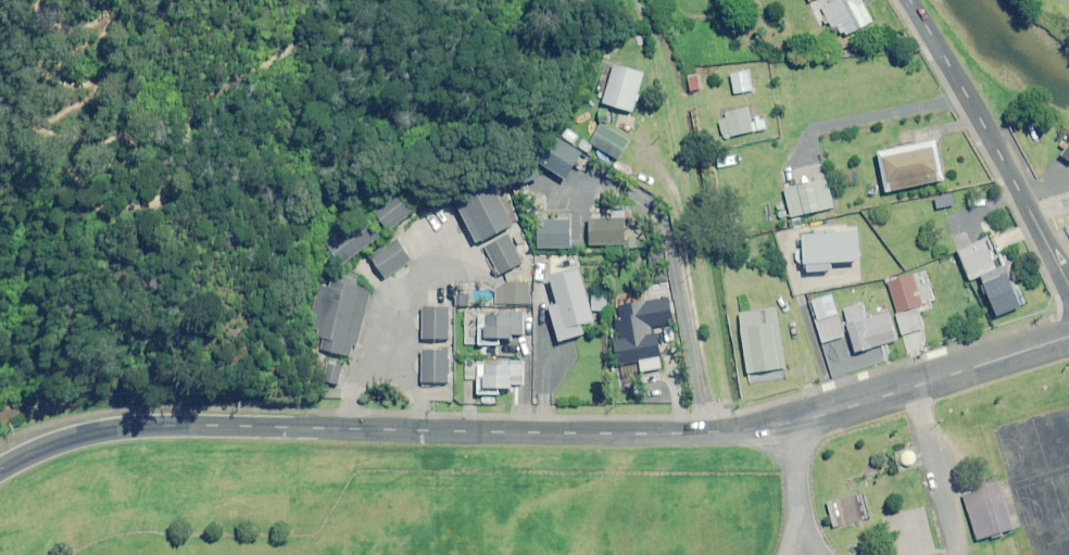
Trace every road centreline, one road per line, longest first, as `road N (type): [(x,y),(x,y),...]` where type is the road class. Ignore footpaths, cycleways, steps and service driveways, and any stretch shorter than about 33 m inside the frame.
road 1 (tertiary): [(1068,338),(796,422),(735,432),(140,426),(71,438),(0,470)]
road 2 (residential): [(912,0),(1068,282)]

